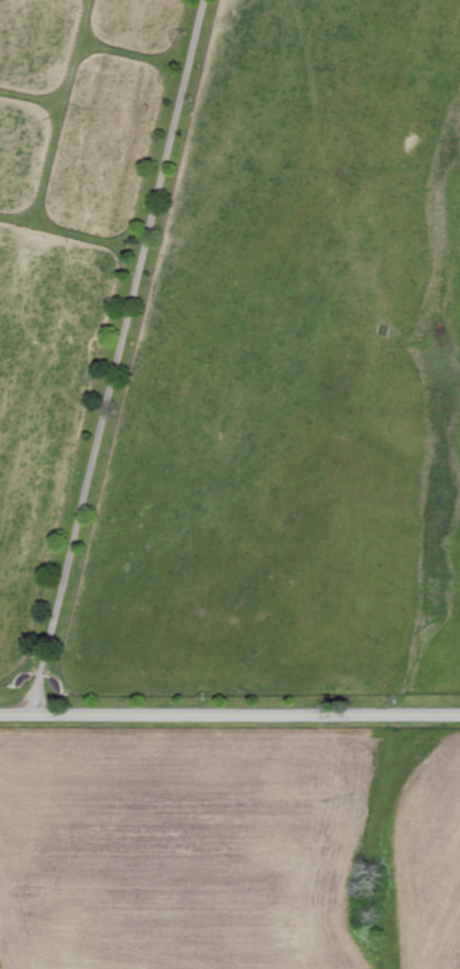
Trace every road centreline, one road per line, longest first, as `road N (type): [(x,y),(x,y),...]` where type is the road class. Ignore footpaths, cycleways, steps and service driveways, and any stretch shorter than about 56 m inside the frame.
road 1 (secondary): [(0,714),(459,717)]

